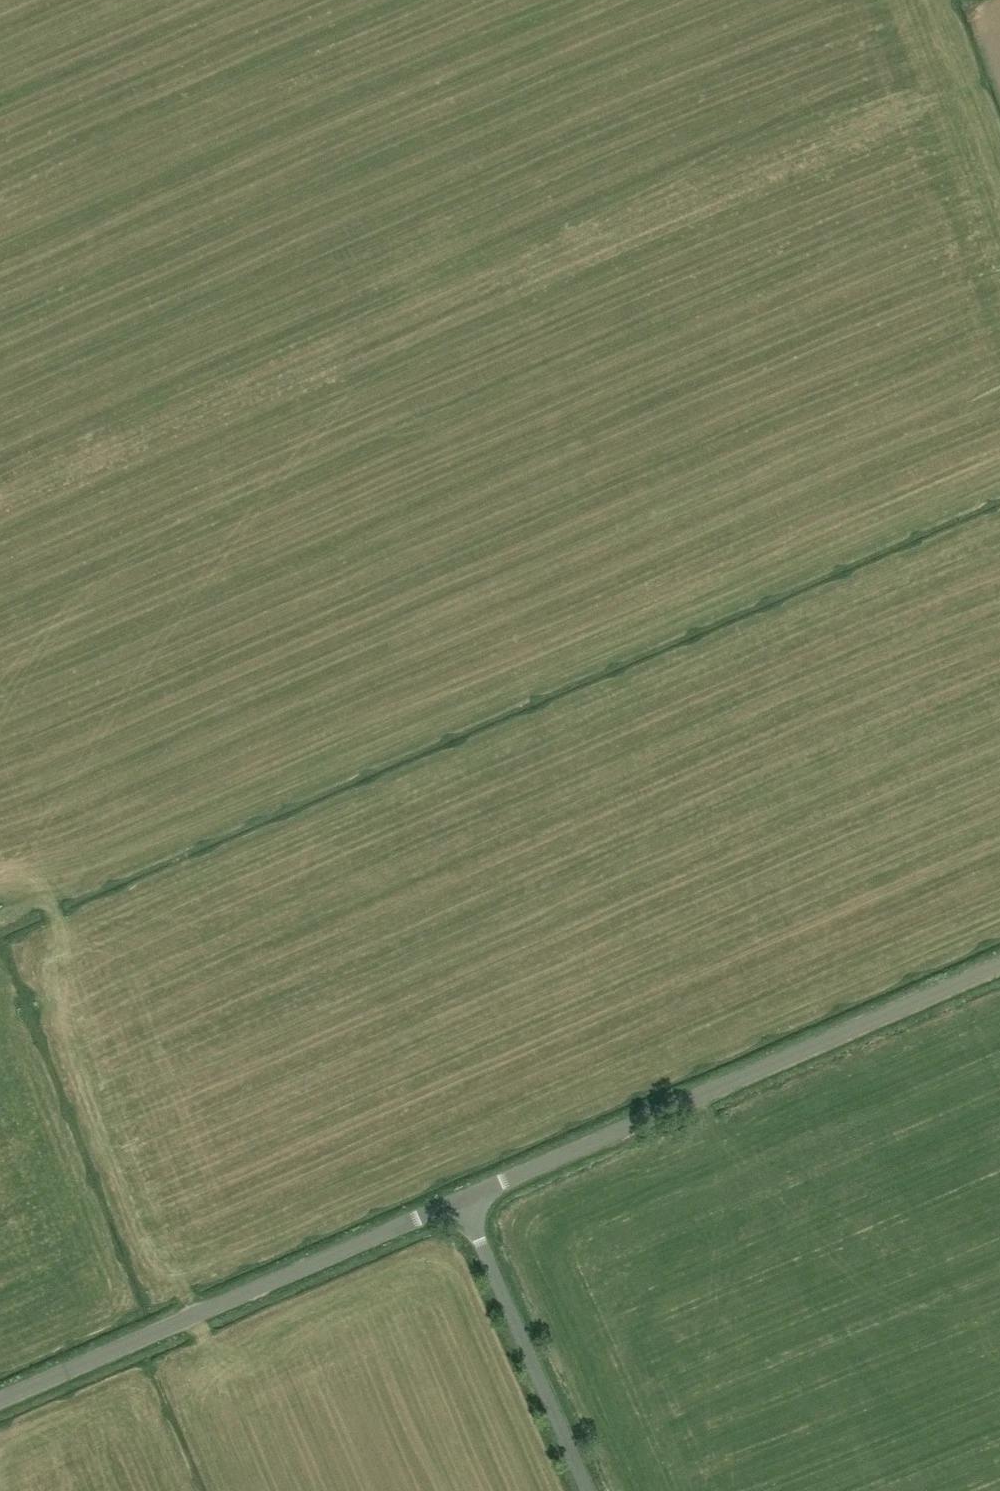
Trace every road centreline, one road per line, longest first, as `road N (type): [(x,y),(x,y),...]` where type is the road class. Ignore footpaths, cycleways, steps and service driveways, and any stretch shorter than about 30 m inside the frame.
road 1 (unclassified): [(468,1196),(999,965)]
road 2 (unclassified): [(0,1401),(468,1196)]
road 3 (unclassified): [(594,1490),(468,1196)]

